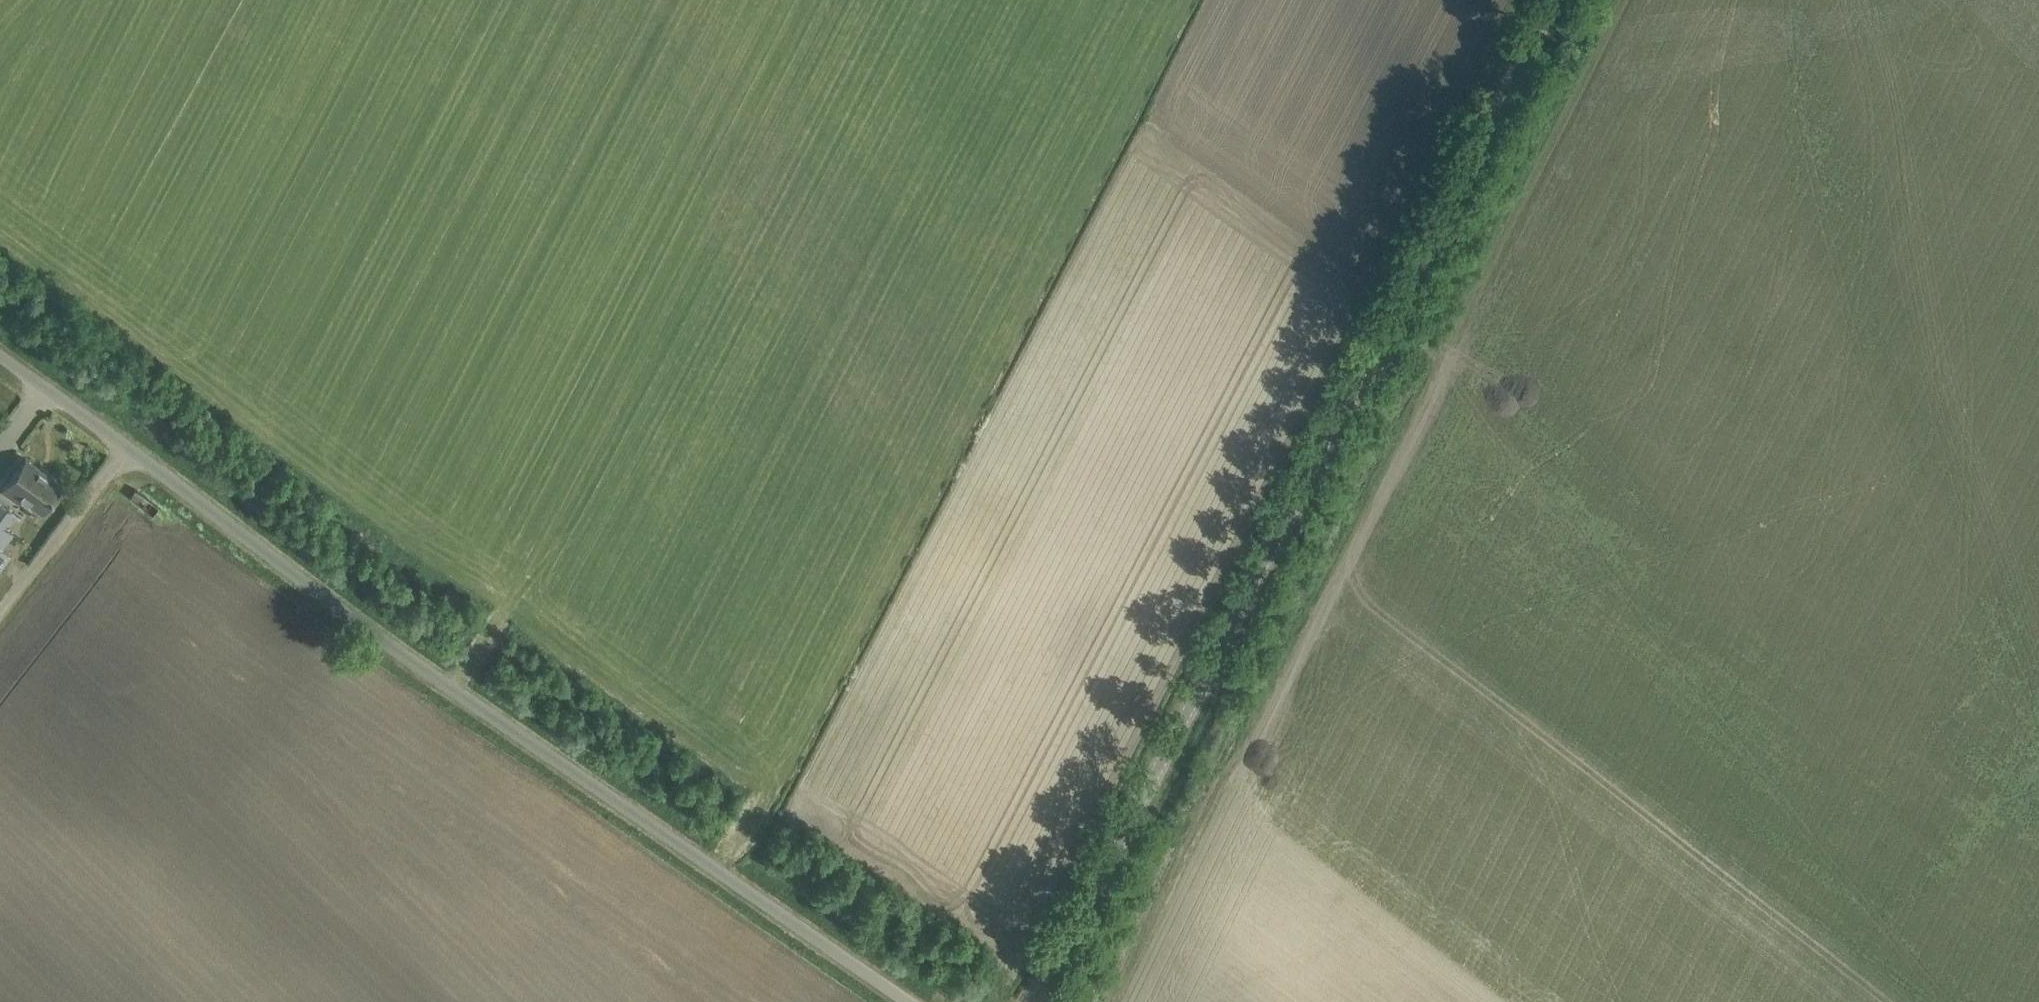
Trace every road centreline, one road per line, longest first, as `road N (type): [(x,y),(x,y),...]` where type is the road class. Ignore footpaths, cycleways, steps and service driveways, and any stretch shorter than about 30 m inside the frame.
road 1 (unclassified): [(1032,1001),(1554,0)]
road 2 (unclassified): [(909,1001),(483,712),(0,357)]

